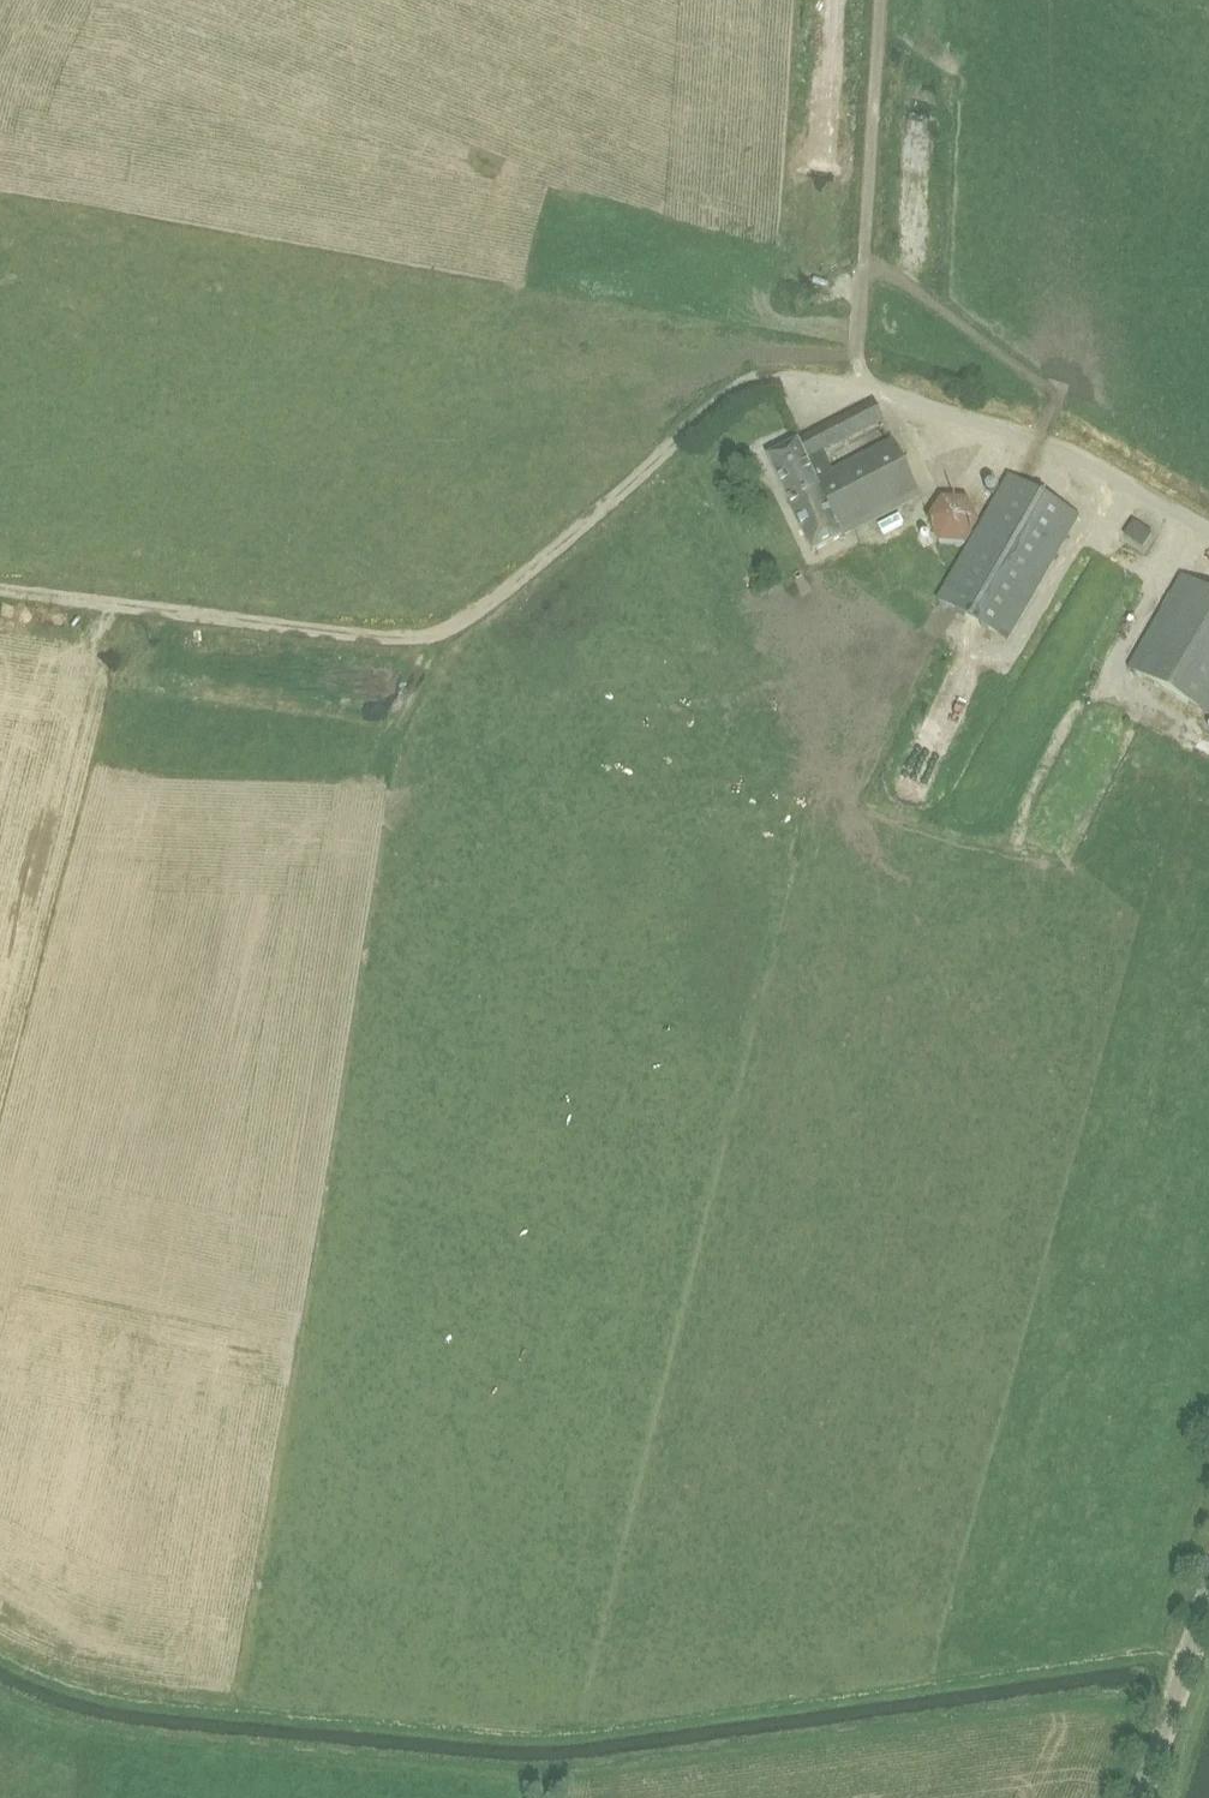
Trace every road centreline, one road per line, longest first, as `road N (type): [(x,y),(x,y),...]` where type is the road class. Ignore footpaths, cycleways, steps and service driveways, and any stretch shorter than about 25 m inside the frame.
road 1 (track): [(0,590),(392,636),(423,632),(523,573),(743,385),(780,373),(861,382)]
road 2 (track): [(861,382),(856,337),(880,0)]
road 3 (tertiary): [(1152,1797),(1208,1634)]

